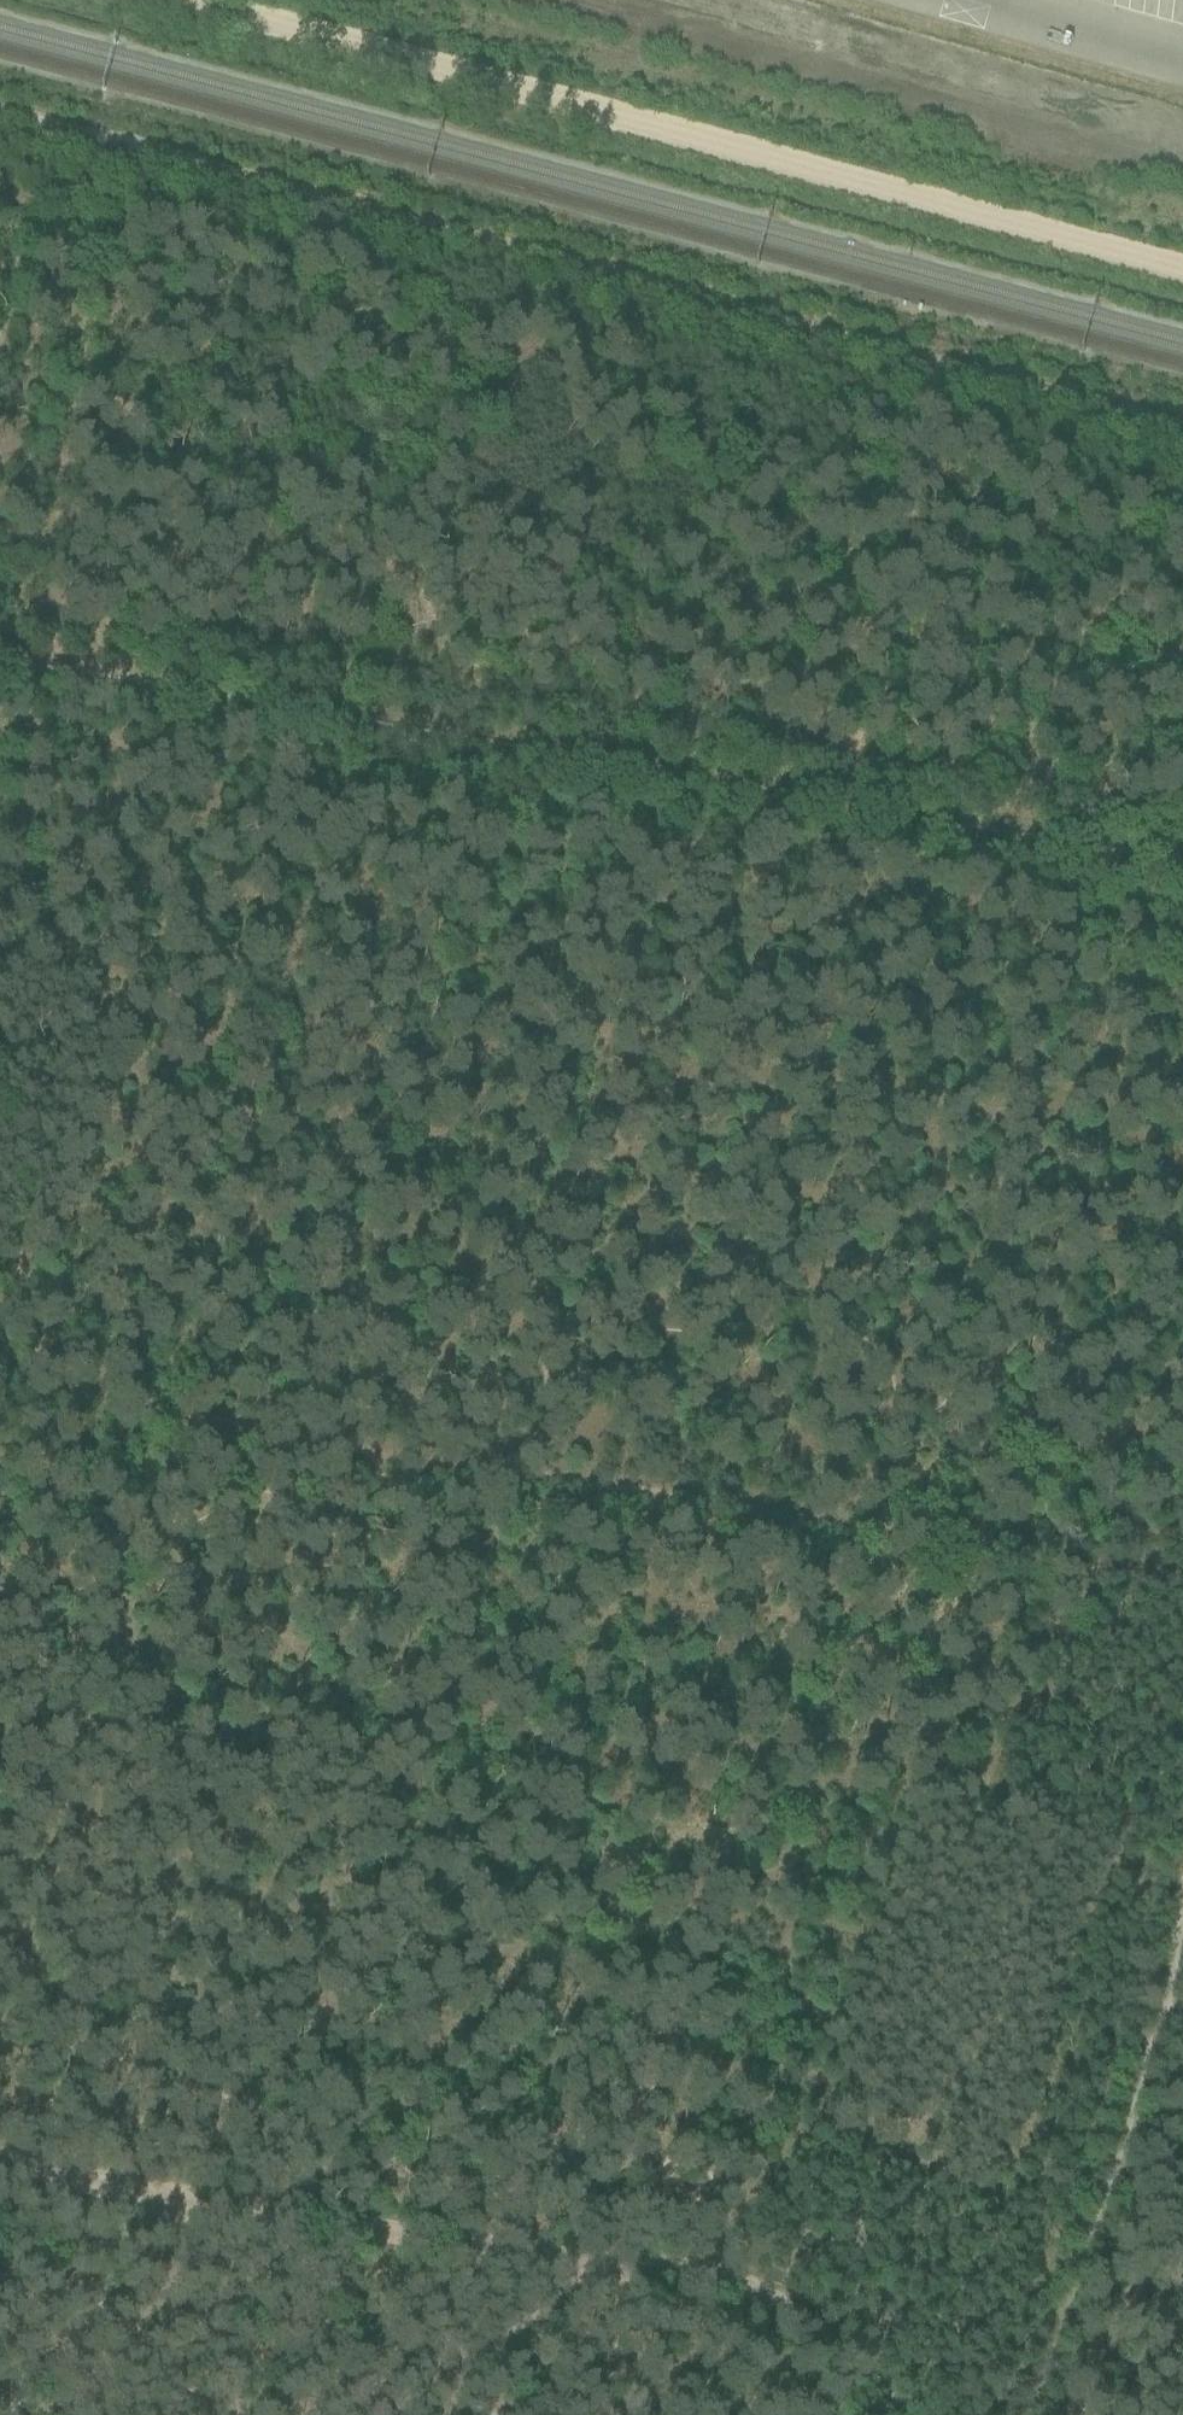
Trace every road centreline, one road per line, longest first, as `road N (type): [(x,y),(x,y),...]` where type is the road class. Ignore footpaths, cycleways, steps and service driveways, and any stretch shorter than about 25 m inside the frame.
road 1 (track): [(0,93),(1182,409)]
road 2 (track): [(1182,845),(0,631)]
road 3 (track): [(1182,1578),(0,1368)]
road 4 (track): [(1182,1924),(1161,2044),(1030,2414)]

